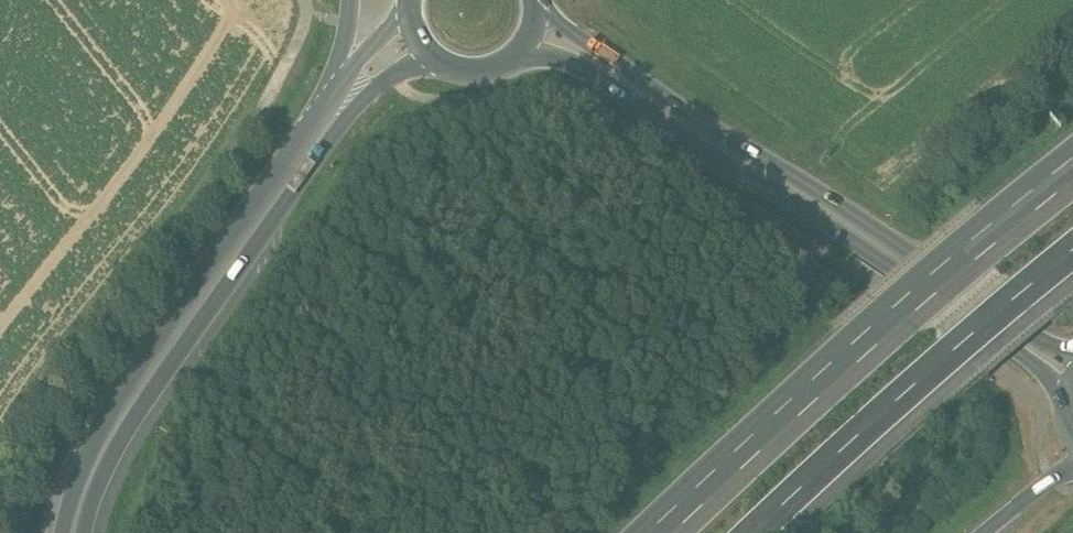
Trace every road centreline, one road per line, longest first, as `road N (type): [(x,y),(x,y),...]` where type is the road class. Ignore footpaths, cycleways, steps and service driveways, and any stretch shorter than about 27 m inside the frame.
road 1 (primary): [(519,53),(551,55),(595,72),(715,158),(822,217),(1025,357),(1067,404)]
road 2 (primary): [(1072,351),(1031,335),(538,12)]
road 3 (motorway): [(83,532),(104,470),(189,326),(349,114),(392,74),(431,55)]
road 4 (motorway): [(1072,178),(896,320),(668,532)]
road 5 (motorway): [(323,106),(120,394),(83,465),(63,532)]
road 6 (track): [(0,459),(42,381),(260,111)]
road 7 (motorway): [(757,532),(1072,258)]
road 8 (motorway): [(409,5),(323,106)]

